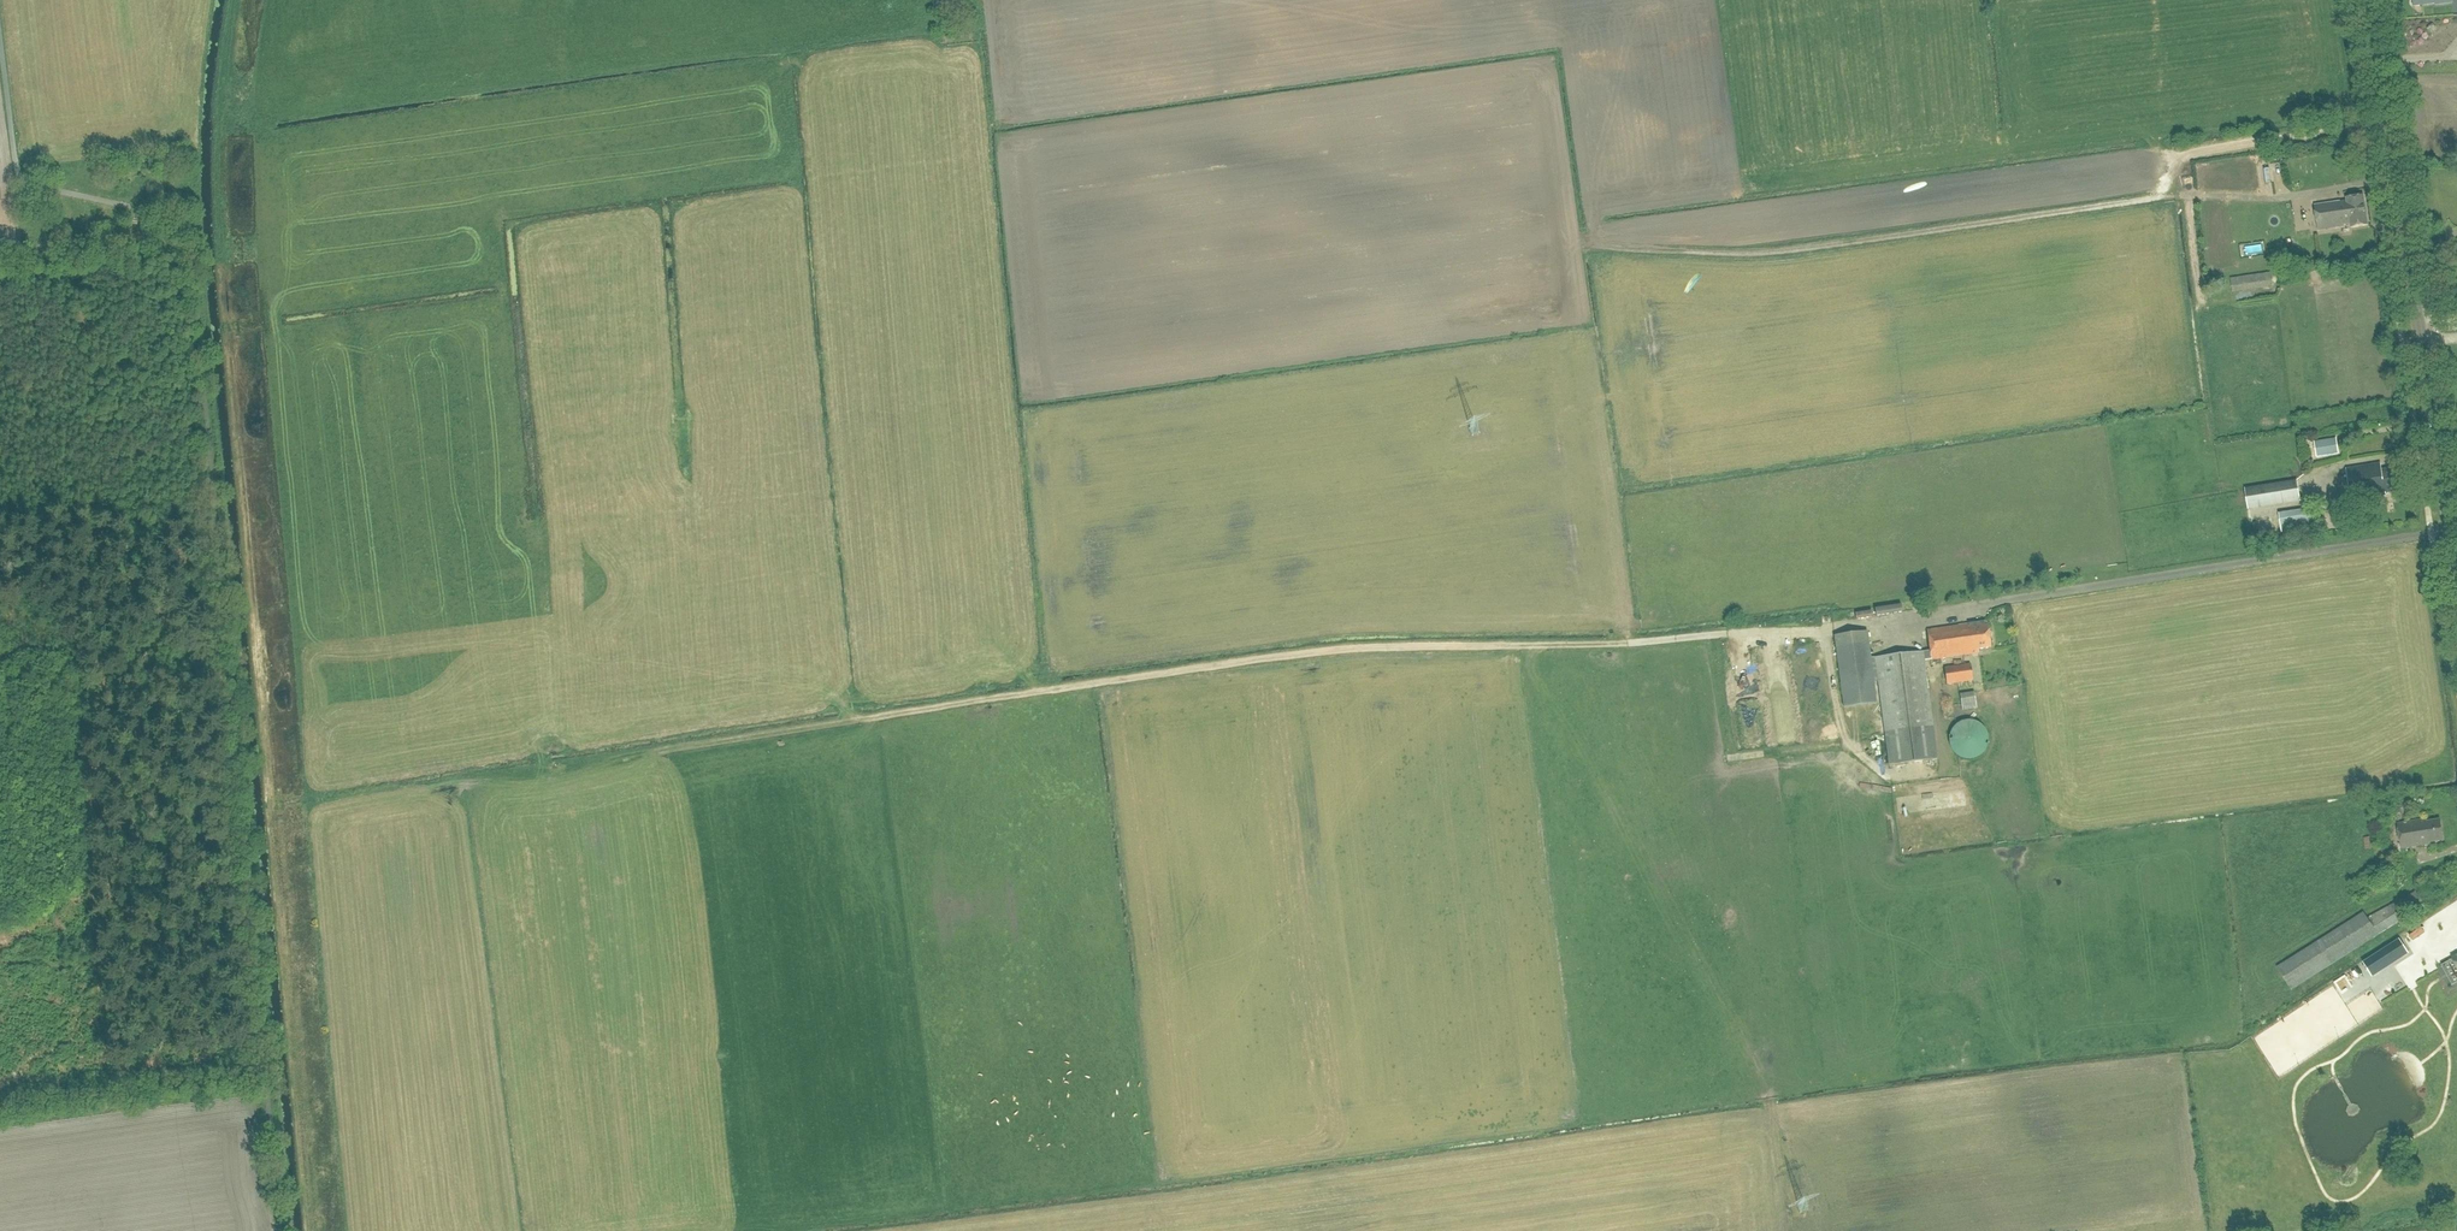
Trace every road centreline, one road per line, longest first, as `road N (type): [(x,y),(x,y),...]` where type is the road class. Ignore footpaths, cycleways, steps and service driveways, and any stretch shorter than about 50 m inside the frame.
road 1 (track): [(681,744),(1345,644),(1793,634),(2450,532)]
road 2 (track): [(2390,124),(2184,153),(2168,171),(2165,195),(1755,250),(1617,251),(1596,238),(1595,215)]
road 3 (tertiary): [(2456,574),(2371,0)]
road 4 (track): [(0,941),(80,893),(88,877),(77,666)]

